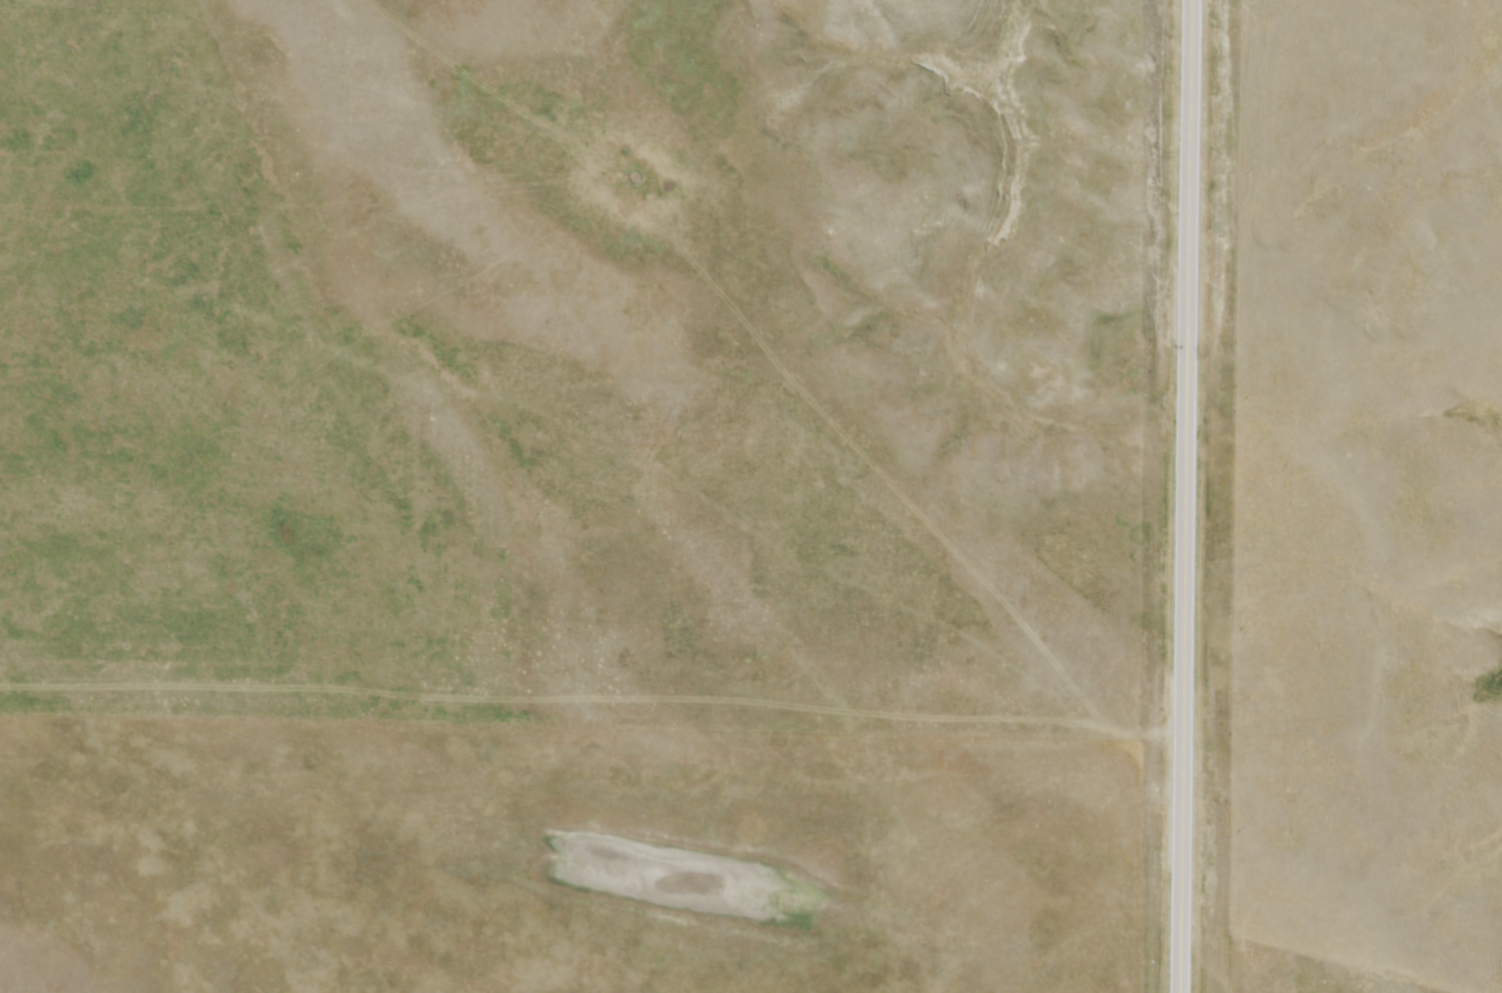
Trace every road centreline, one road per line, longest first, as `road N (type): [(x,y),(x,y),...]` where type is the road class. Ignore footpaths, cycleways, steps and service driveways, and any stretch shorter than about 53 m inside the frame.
road 1 (secondary): [(1177,992),(1189,0)]

